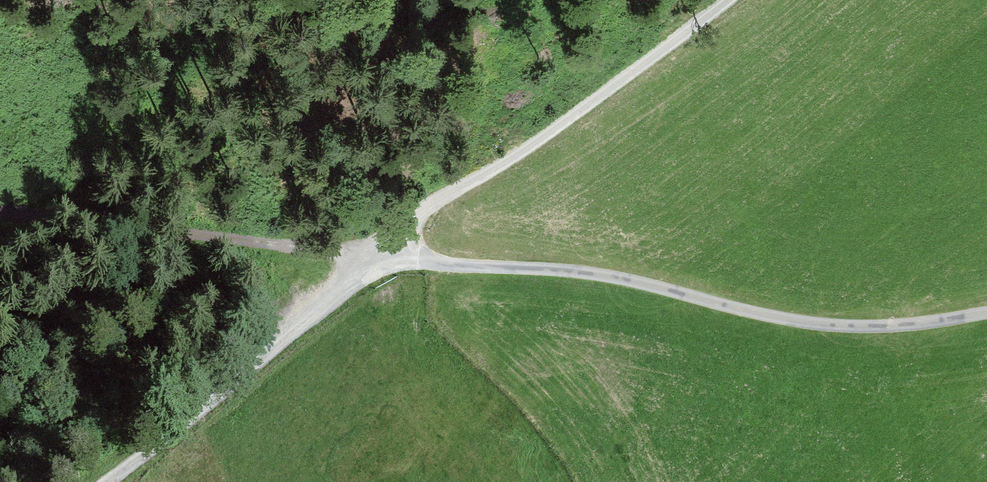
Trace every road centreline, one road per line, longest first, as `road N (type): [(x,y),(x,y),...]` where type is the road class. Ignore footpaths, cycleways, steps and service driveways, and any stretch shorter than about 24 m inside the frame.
road 1 (unclassified): [(112,481),(379,263),(597,274),(808,323),(886,326),(986,312)]
road 2 (track): [(706,0),(476,176),(379,263),(0,214)]

